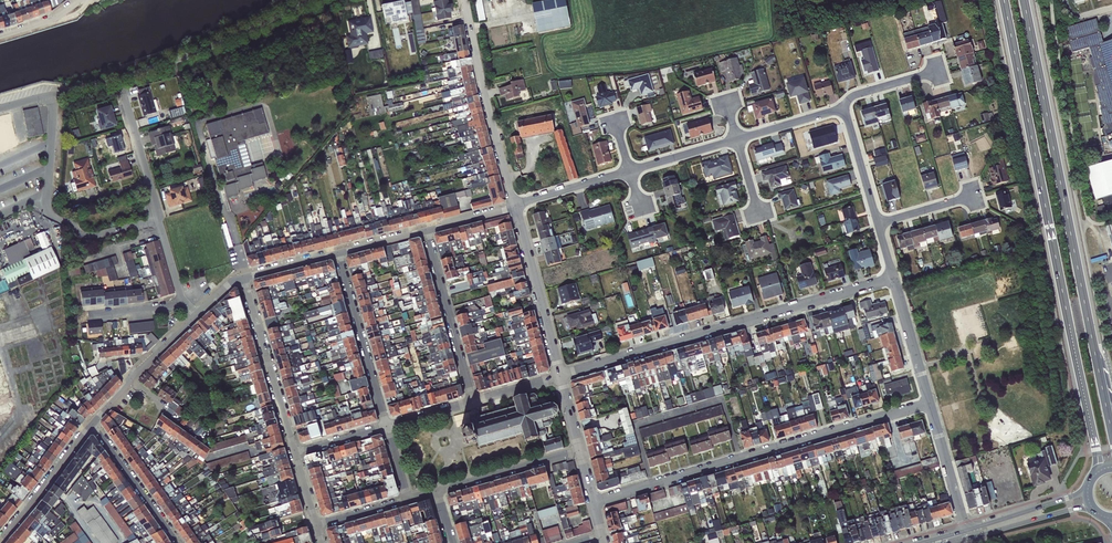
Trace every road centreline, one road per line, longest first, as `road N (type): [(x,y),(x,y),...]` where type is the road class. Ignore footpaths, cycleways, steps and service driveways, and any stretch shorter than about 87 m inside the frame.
road 1 (trunk): [(1004,0),(1100,469)]
road 2 (trunk): [(1109,421),(1024,0)]
road 3 (residential): [(928,404),(594,501)]
road 4 (residential): [(893,280),(560,376)]
road 5 (residential): [(514,208),(465,0)]
road 6 (residential): [(295,452),(242,278)]
road 7 (residential): [(387,426),(339,253)]
road 8 (residential): [(427,232),(473,403)]
road 9 (residential): [(560,376),(514,208)]
road 10 (residential): [(437,491),(580,452)]
road 11 (residential): [(92,425),(0,540)]
road 12 (residential): [(92,425),(178,542)]
road 13 (residential): [(928,404),(966,531)]
road 14 (residential): [(893,280),(928,404)]
road 15 (tertiary): [(1086,492),(966,531)]
road 16 (tertiary): [(968,539),(1089,505)]
road 17 (residential): [(630,171),(514,208)]
road 18 (residential): [(183,300),(151,183)]
road 19 (residential): [(843,108),(877,224)]

